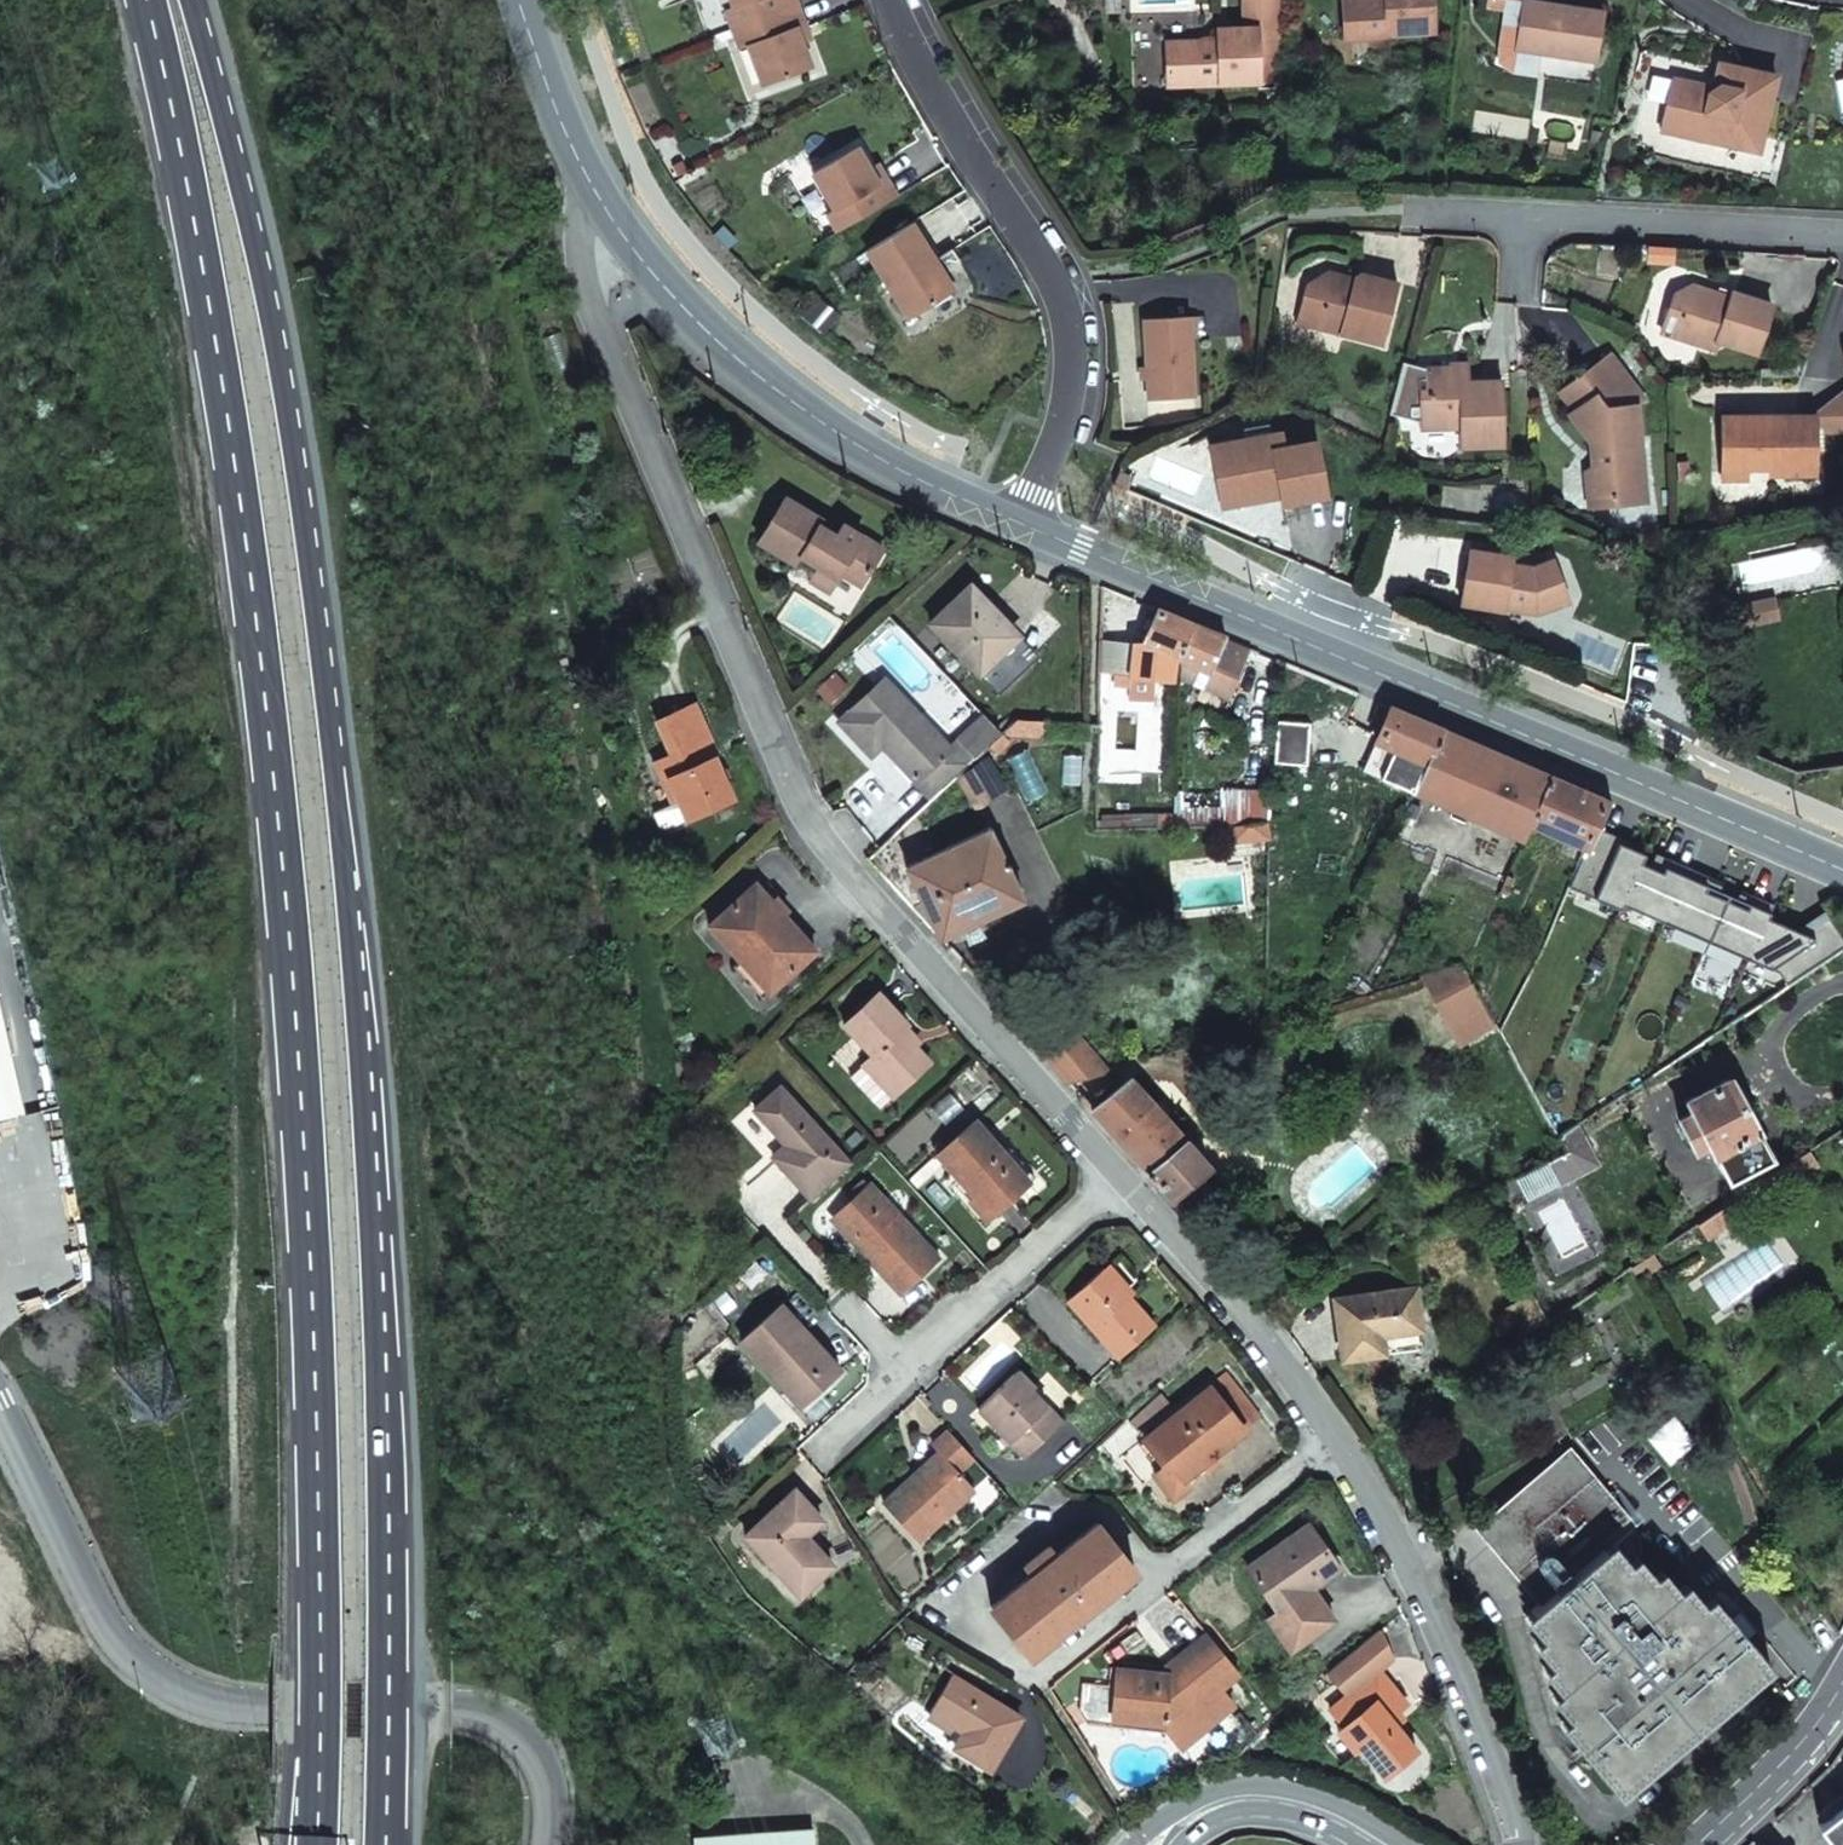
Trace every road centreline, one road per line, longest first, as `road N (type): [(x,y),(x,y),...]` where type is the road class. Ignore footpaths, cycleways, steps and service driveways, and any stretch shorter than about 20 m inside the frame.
road 1 (trunk): [(388,1844),(393,1630),(385,1303),(331,688),(252,219),(193,0)]
road 2 (trunk): [(145,0),(216,355),(263,679),(304,1169),(320,1633),(317,1837)]
road 3 (residential): [(1123,1175),(802,809),(593,316),(574,261),(581,168)]
road 4 (residential): [(1842,870),(1023,524)]
road 5 (residential): [(1023,524),(919,479),(777,390),(690,318),(632,250),(581,168)]
road 6 (residential): [(888,0),(1067,316),(1070,393),(1023,524)]
road 7 (residential): [(1159,1584),(1038,1677),(957,1602),(1064,1513),(1107,1520)]
road 8 (residential): [(1520,1844),(1438,1610),(1345,1444)]
road 9 (residential): [(1345,1444),(1123,1175)]
road 10 (residential): [(1842,235),(1523,219)]
road 11 (residential): [(1123,1175),(907,1377)]
road 12 (residential): [(1376,1844),(1328,1816),(1267,1801),(1217,1808),(1158,1844)]
road 13 (residential): [(1345,1444),(1159,1584)]
road 14 (residential): [(1842,1687),(1786,1764),(1703,1844)]
road 15 (residential): [(581,168),(519,0)]
road 16 (residential): [(907,1377),(817,1460)]

